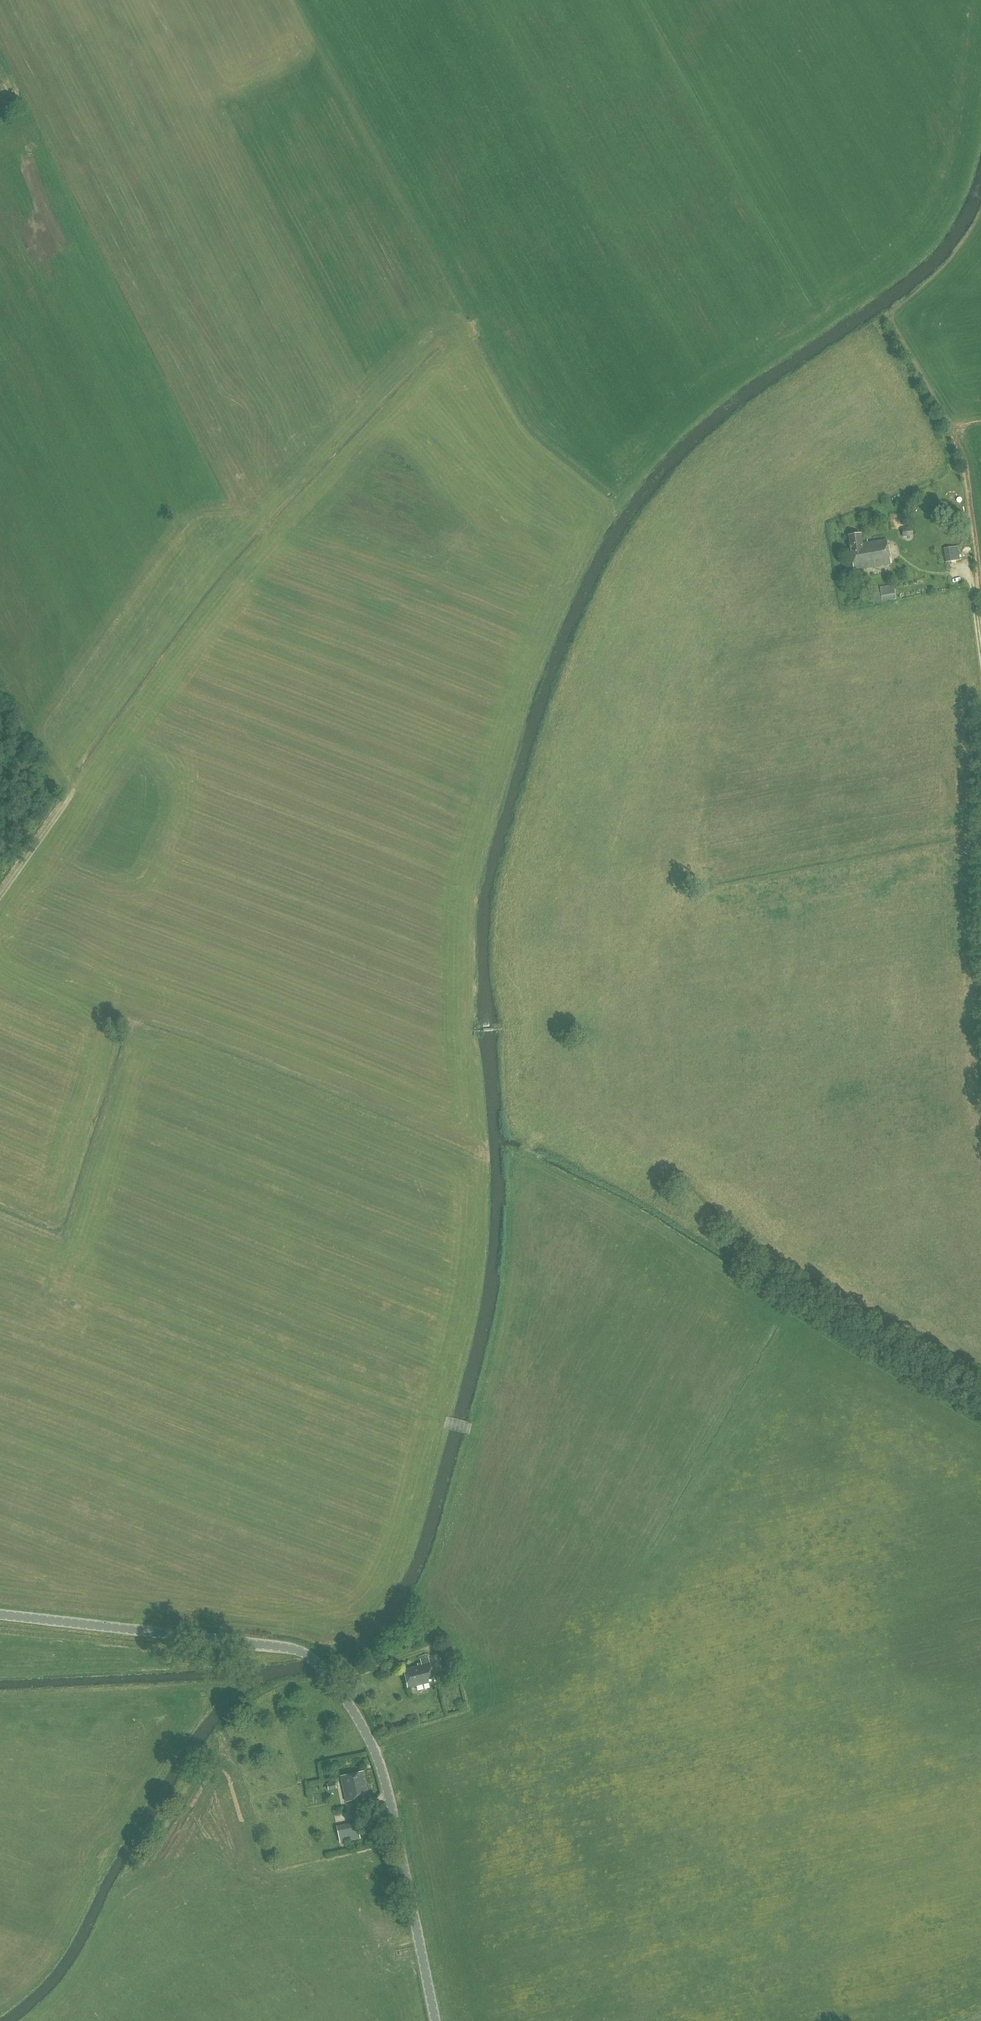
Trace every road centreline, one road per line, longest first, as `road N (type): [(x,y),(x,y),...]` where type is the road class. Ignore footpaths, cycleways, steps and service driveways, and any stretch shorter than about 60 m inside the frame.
road 1 (tertiary): [(438,2020),(389,1780),(358,1709),(333,1674),(295,1650),(0,1615)]

